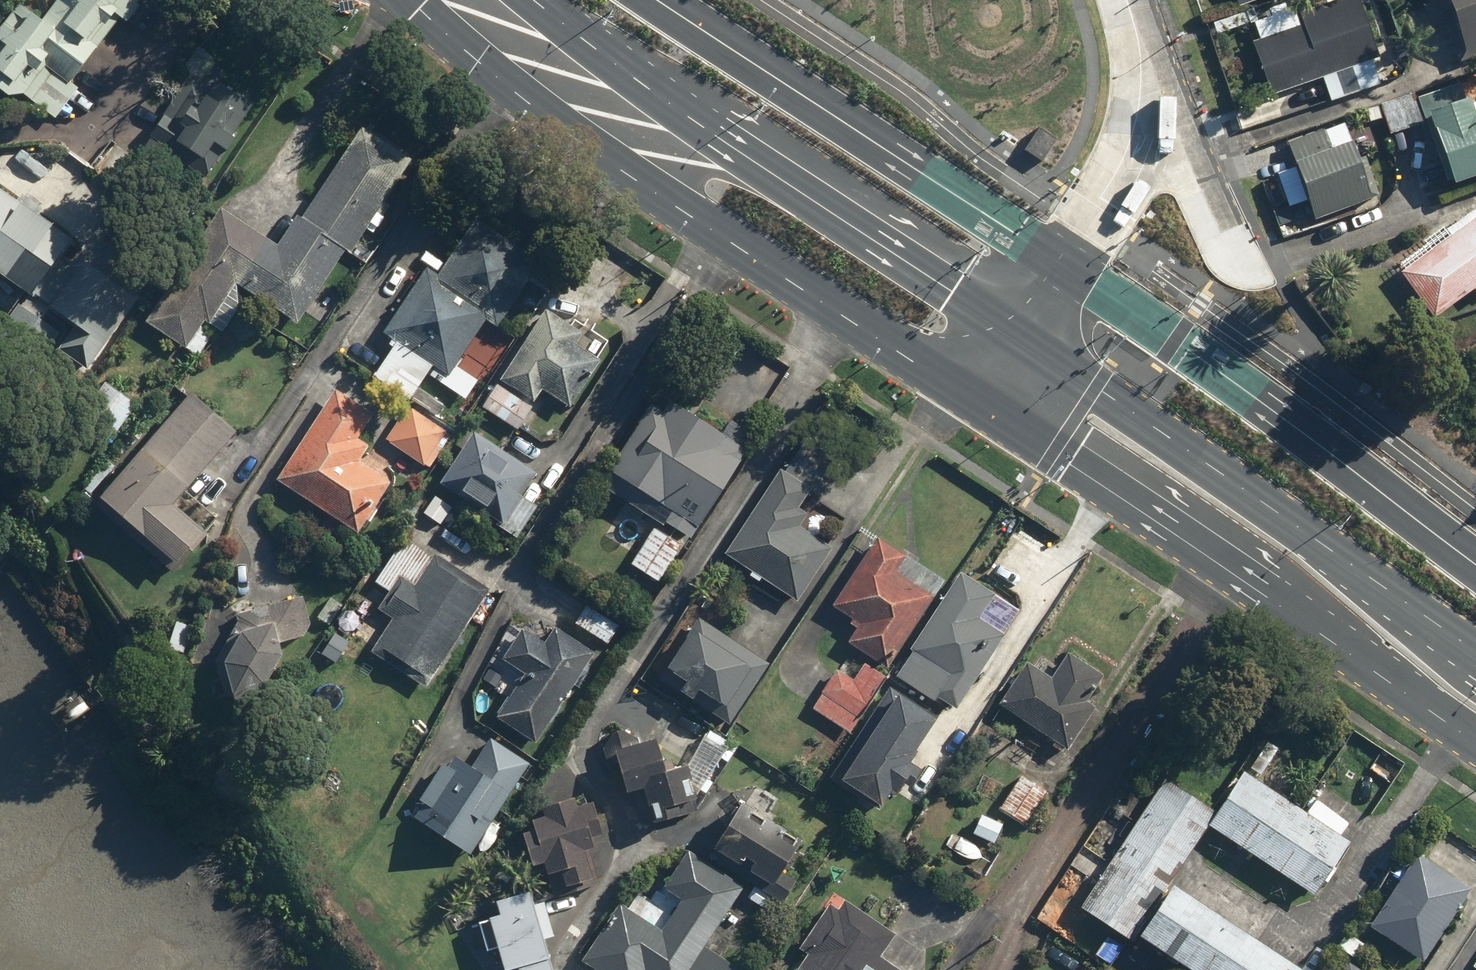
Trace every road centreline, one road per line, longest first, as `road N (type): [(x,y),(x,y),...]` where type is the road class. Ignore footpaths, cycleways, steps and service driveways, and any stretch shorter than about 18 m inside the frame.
road 1 (primary): [(971,384),(544,110),(415,0)]
road 2 (primary): [(1475,732),(1044,427),(971,384)]
road 3 (primary): [(1009,322),(1475,662)]
road 4 (primary): [(543,0),(676,99),(1009,322)]
road 5 (residential): [(1009,322),(1116,151),(1130,90)]
road 6 (residential): [(1130,90),(1164,114),(1231,259)]

